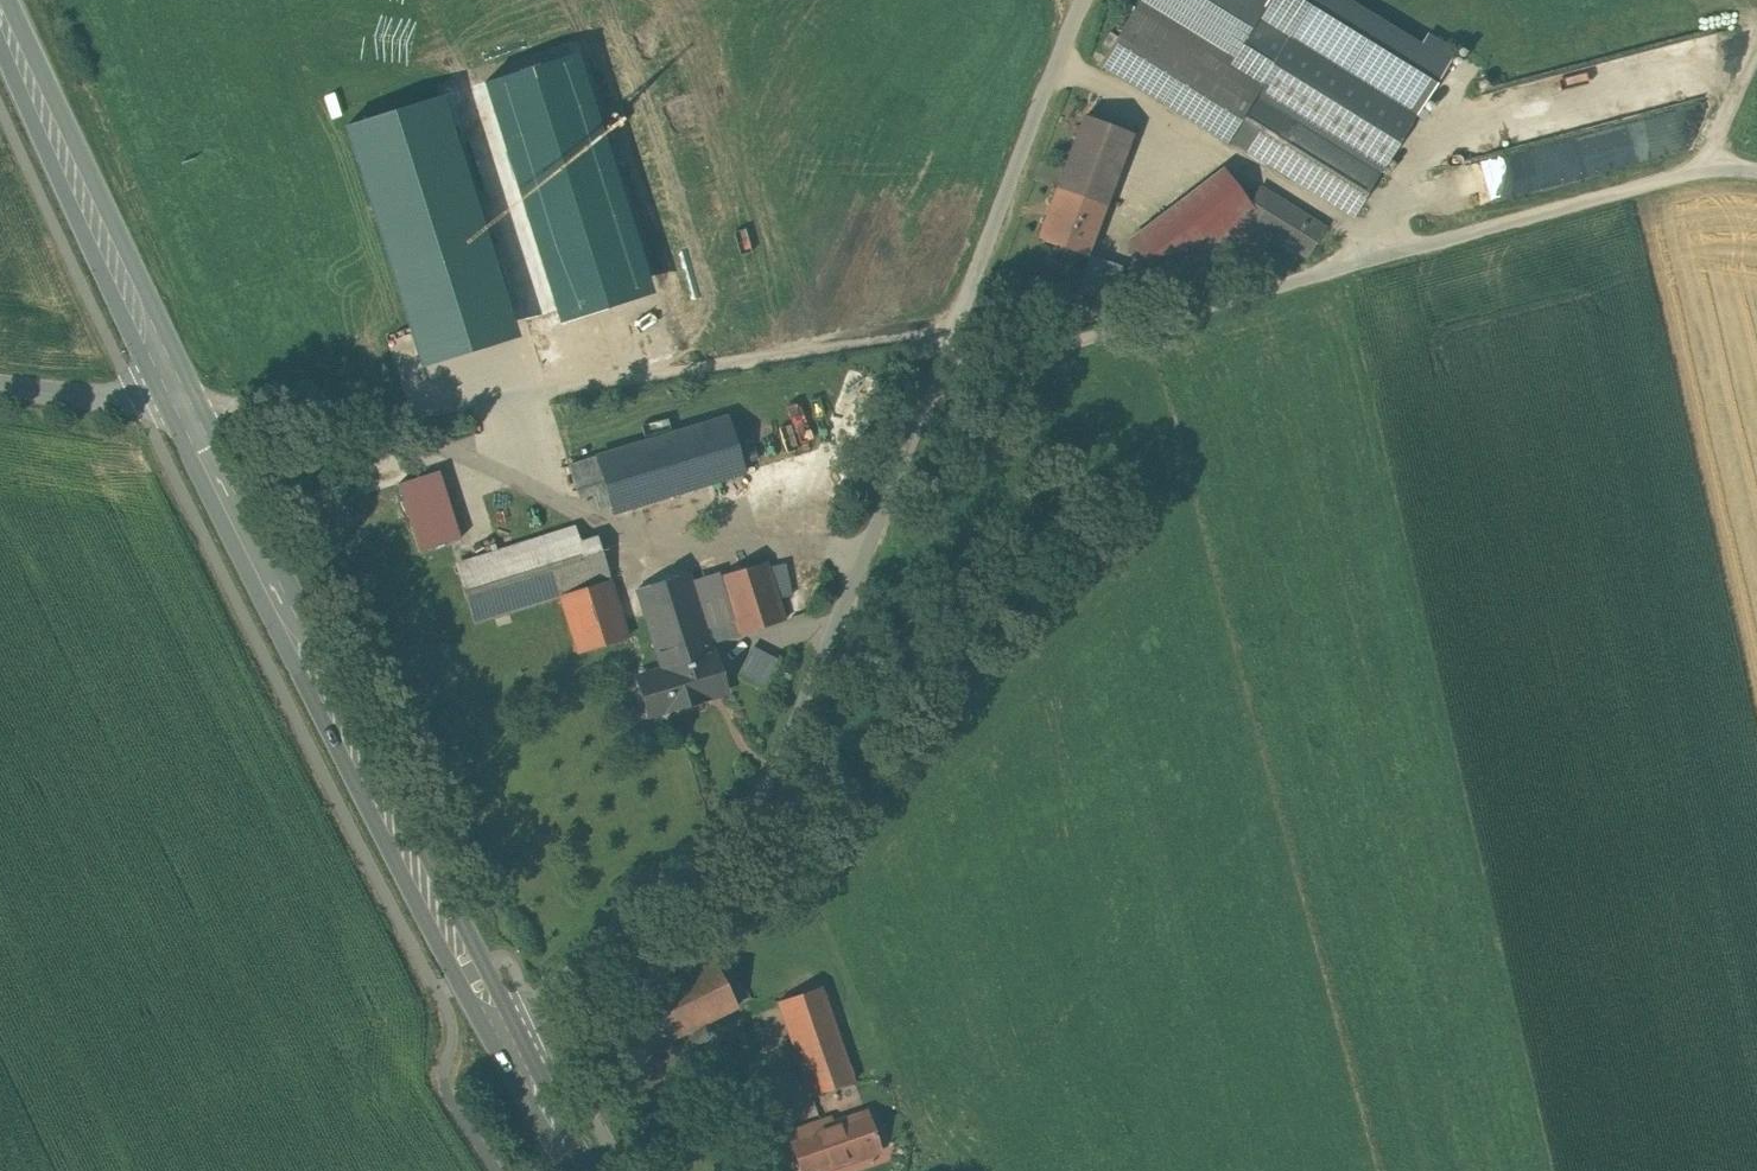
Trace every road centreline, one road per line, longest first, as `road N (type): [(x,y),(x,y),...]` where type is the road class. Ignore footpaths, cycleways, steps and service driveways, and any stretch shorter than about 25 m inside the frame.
road 1 (unclassified): [(936,370),(1017,355),(1698,170),(1756,170)]
road 2 (unclassified): [(936,370),(757,803),(532,1008),(498,1023)]
road 3 (unclassified): [(172,404),(367,413),(950,329)]
road 4 (primary): [(172,404),(498,1023)]
road 5 (primary): [(0,15),(172,404)]
road 6 (unclassified): [(1084,0),(950,329)]
road 7 (unclassified): [(0,383),(172,404)]
road 8 (primary): [(498,1023),(581,1170)]
road 9 (track): [(1756,44),(1698,170)]

